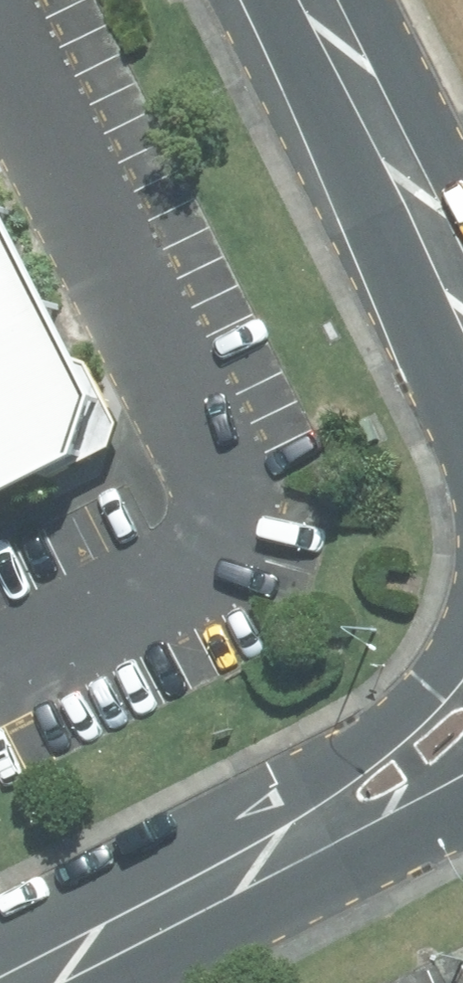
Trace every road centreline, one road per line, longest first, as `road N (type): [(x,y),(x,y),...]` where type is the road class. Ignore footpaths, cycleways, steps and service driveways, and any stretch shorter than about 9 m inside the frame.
road 1 (secondary): [(144,924),(428,680),(462,641)]
road 2 (secondary): [(462,797),(318,862),(144,924)]
road 3 (secondary): [(462,414),(378,111)]
road 4 (secondary): [(378,111),(462,251)]
road 5 (secondary): [(29,982),(144,924)]
road 6 (secondary): [(378,111),(324,0)]

